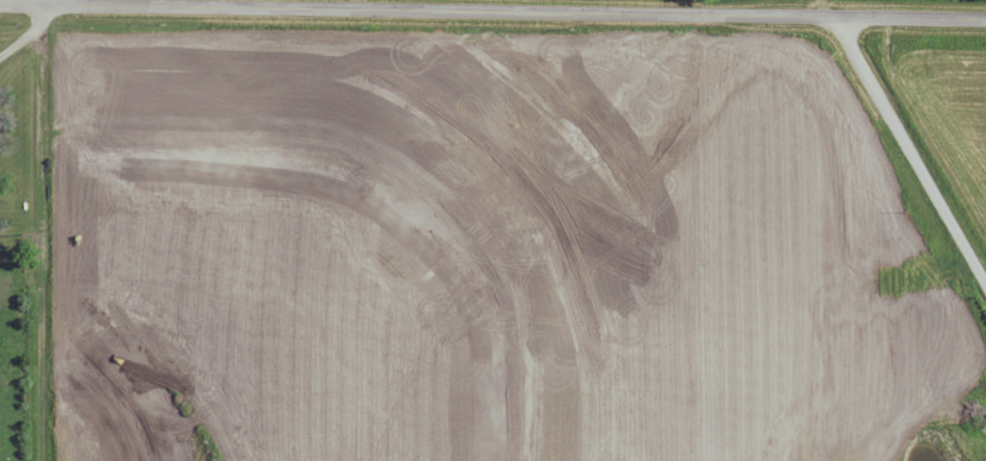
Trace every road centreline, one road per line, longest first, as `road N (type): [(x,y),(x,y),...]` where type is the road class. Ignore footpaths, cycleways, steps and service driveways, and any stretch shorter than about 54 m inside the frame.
road 1 (tertiary): [(985,19),(0,4)]
road 2 (residential): [(40,460),(43,5)]
road 3 (residential): [(985,287),(834,17)]

